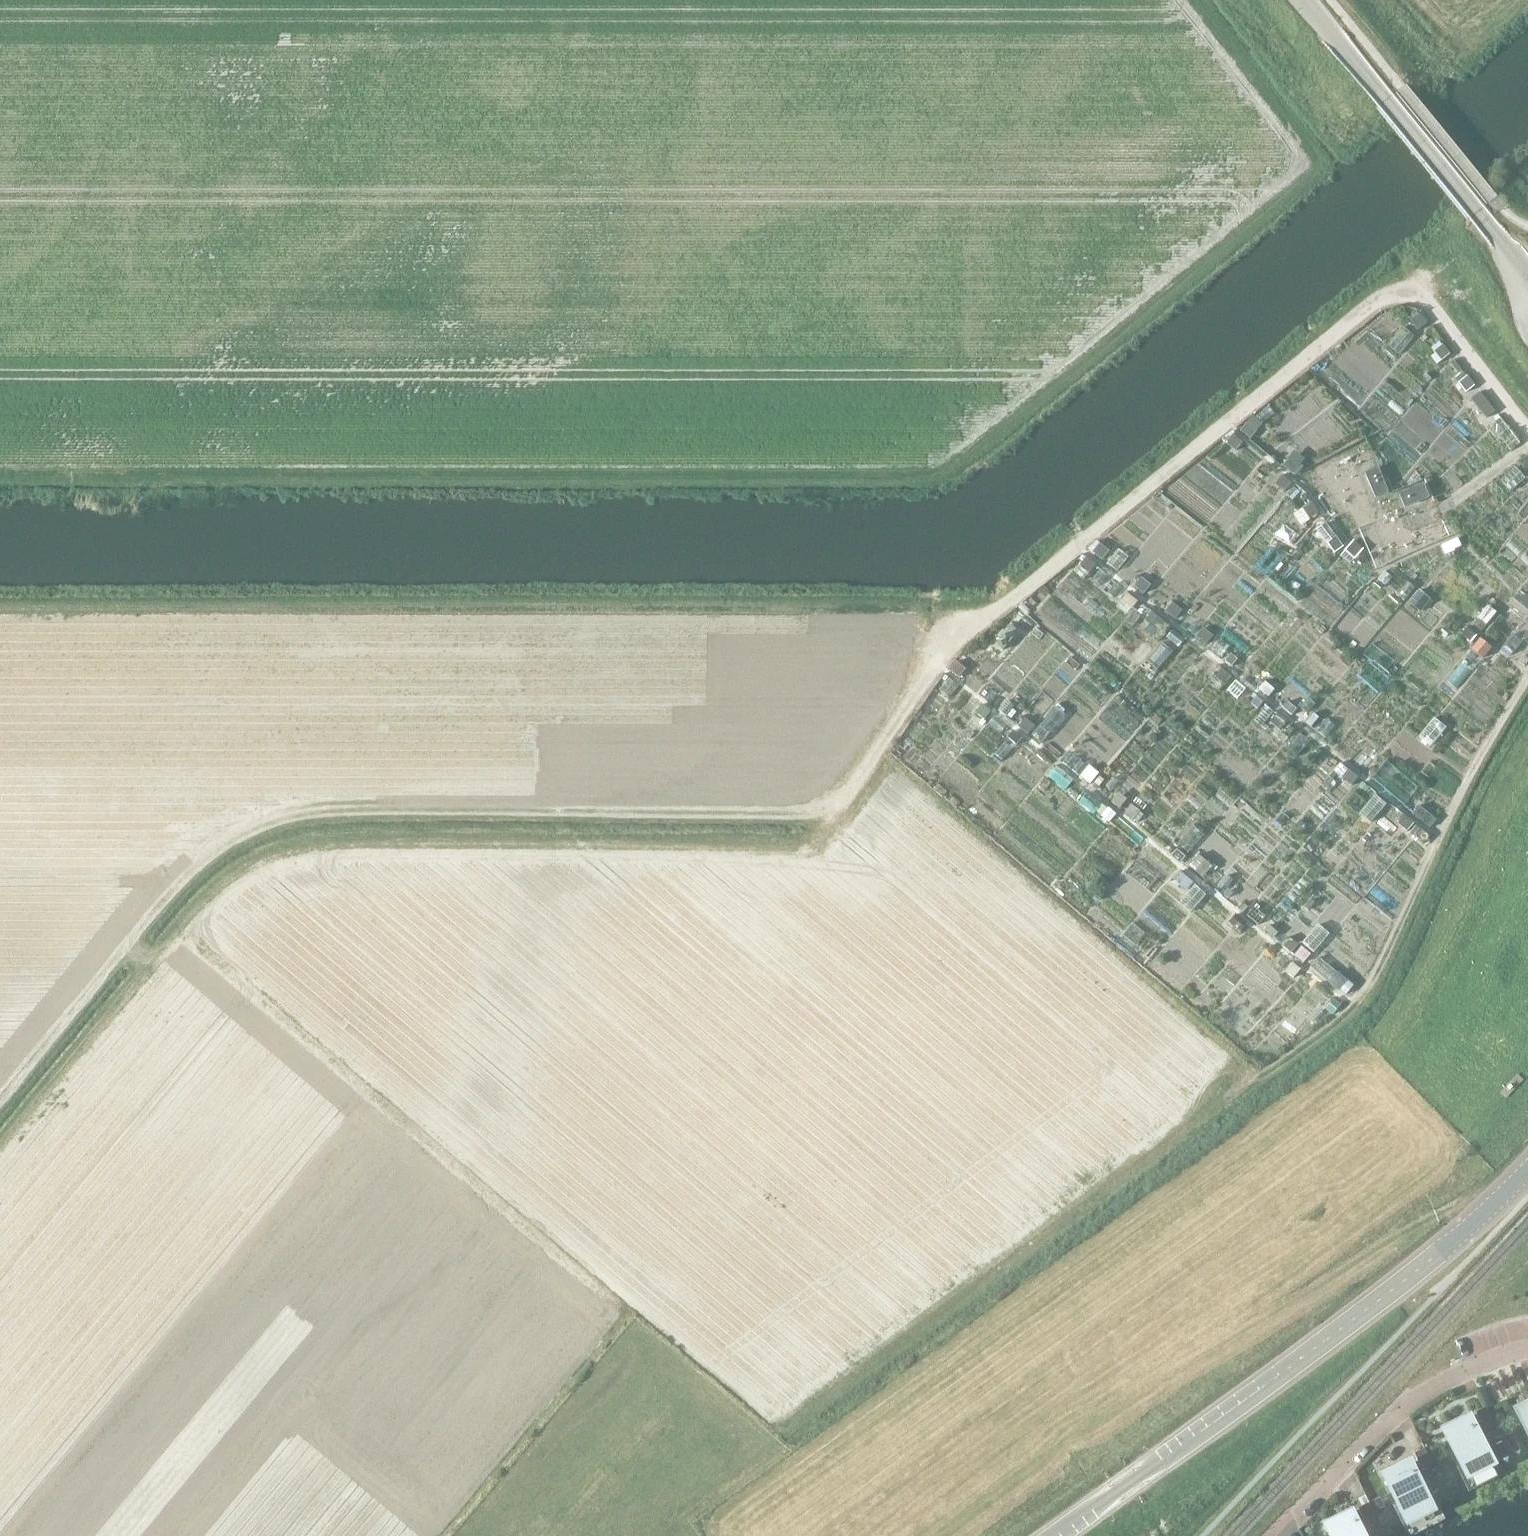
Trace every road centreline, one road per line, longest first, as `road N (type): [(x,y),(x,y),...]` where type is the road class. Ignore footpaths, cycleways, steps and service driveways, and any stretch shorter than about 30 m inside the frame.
road 1 (track): [(826,822),(954,641),(1346,325),(1410,287),(1527,433)]
road 2 (primary): [(1058,1535),(1372,1307),(1527,1170)]
road 3 (track): [(1527,682),(1443,824),(1359,1005),(1268,1074)]
road 4 (primary): [(1527,276),(1301,0)]
road 5 (residential): [(1527,1351),(1451,1378),(1402,1409),(1280,1535)]

